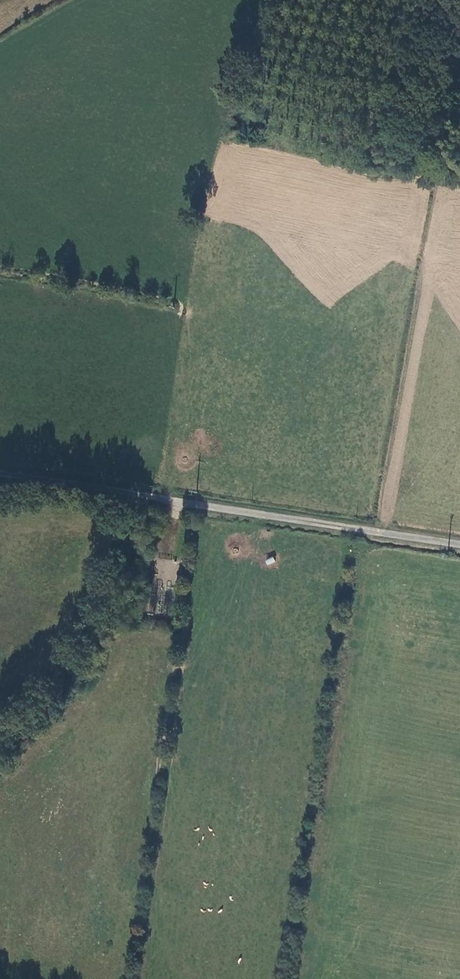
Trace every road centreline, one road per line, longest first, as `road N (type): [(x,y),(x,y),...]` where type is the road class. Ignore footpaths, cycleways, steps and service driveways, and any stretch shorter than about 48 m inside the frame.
road 1 (unclassified): [(0,473),(459,544)]

